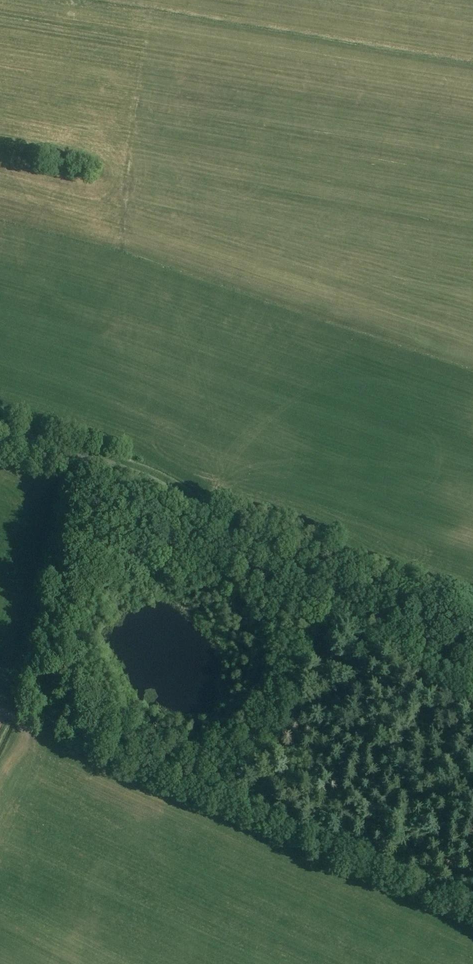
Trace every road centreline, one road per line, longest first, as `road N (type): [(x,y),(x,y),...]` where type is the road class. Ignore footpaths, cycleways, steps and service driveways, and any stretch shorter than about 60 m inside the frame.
road 1 (unclassified): [(472,678),(177,497),(128,470),(0,427)]

